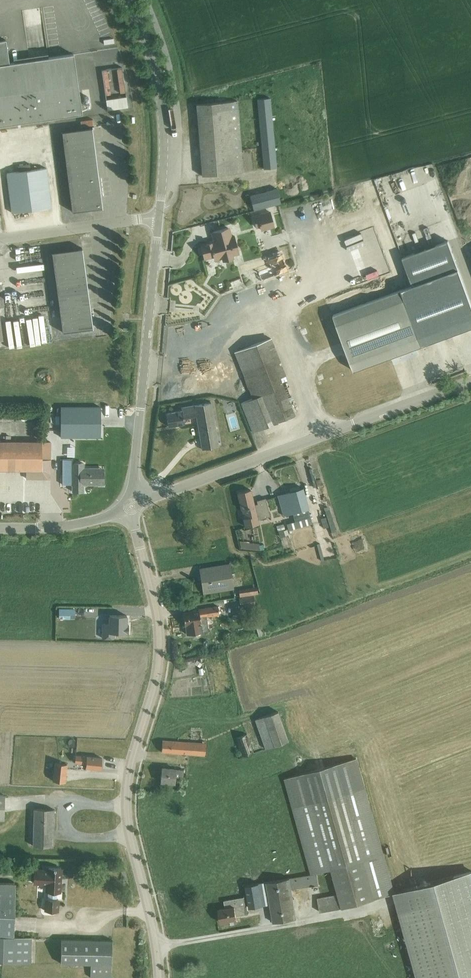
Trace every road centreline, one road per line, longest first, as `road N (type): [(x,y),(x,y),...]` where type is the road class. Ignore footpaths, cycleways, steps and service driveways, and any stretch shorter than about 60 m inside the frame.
road 1 (tertiary): [(159,977),(126,804),(158,686),(160,622),(132,507)]
road 2 (unclassified): [(132,507),(470,381)]
road 3 (tertiary): [(132,507),(159,216)]
road 4 (tertiary): [(159,216),(160,86),(129,0)]
road 5 (unclassified): [(159,216),(0,240)]

